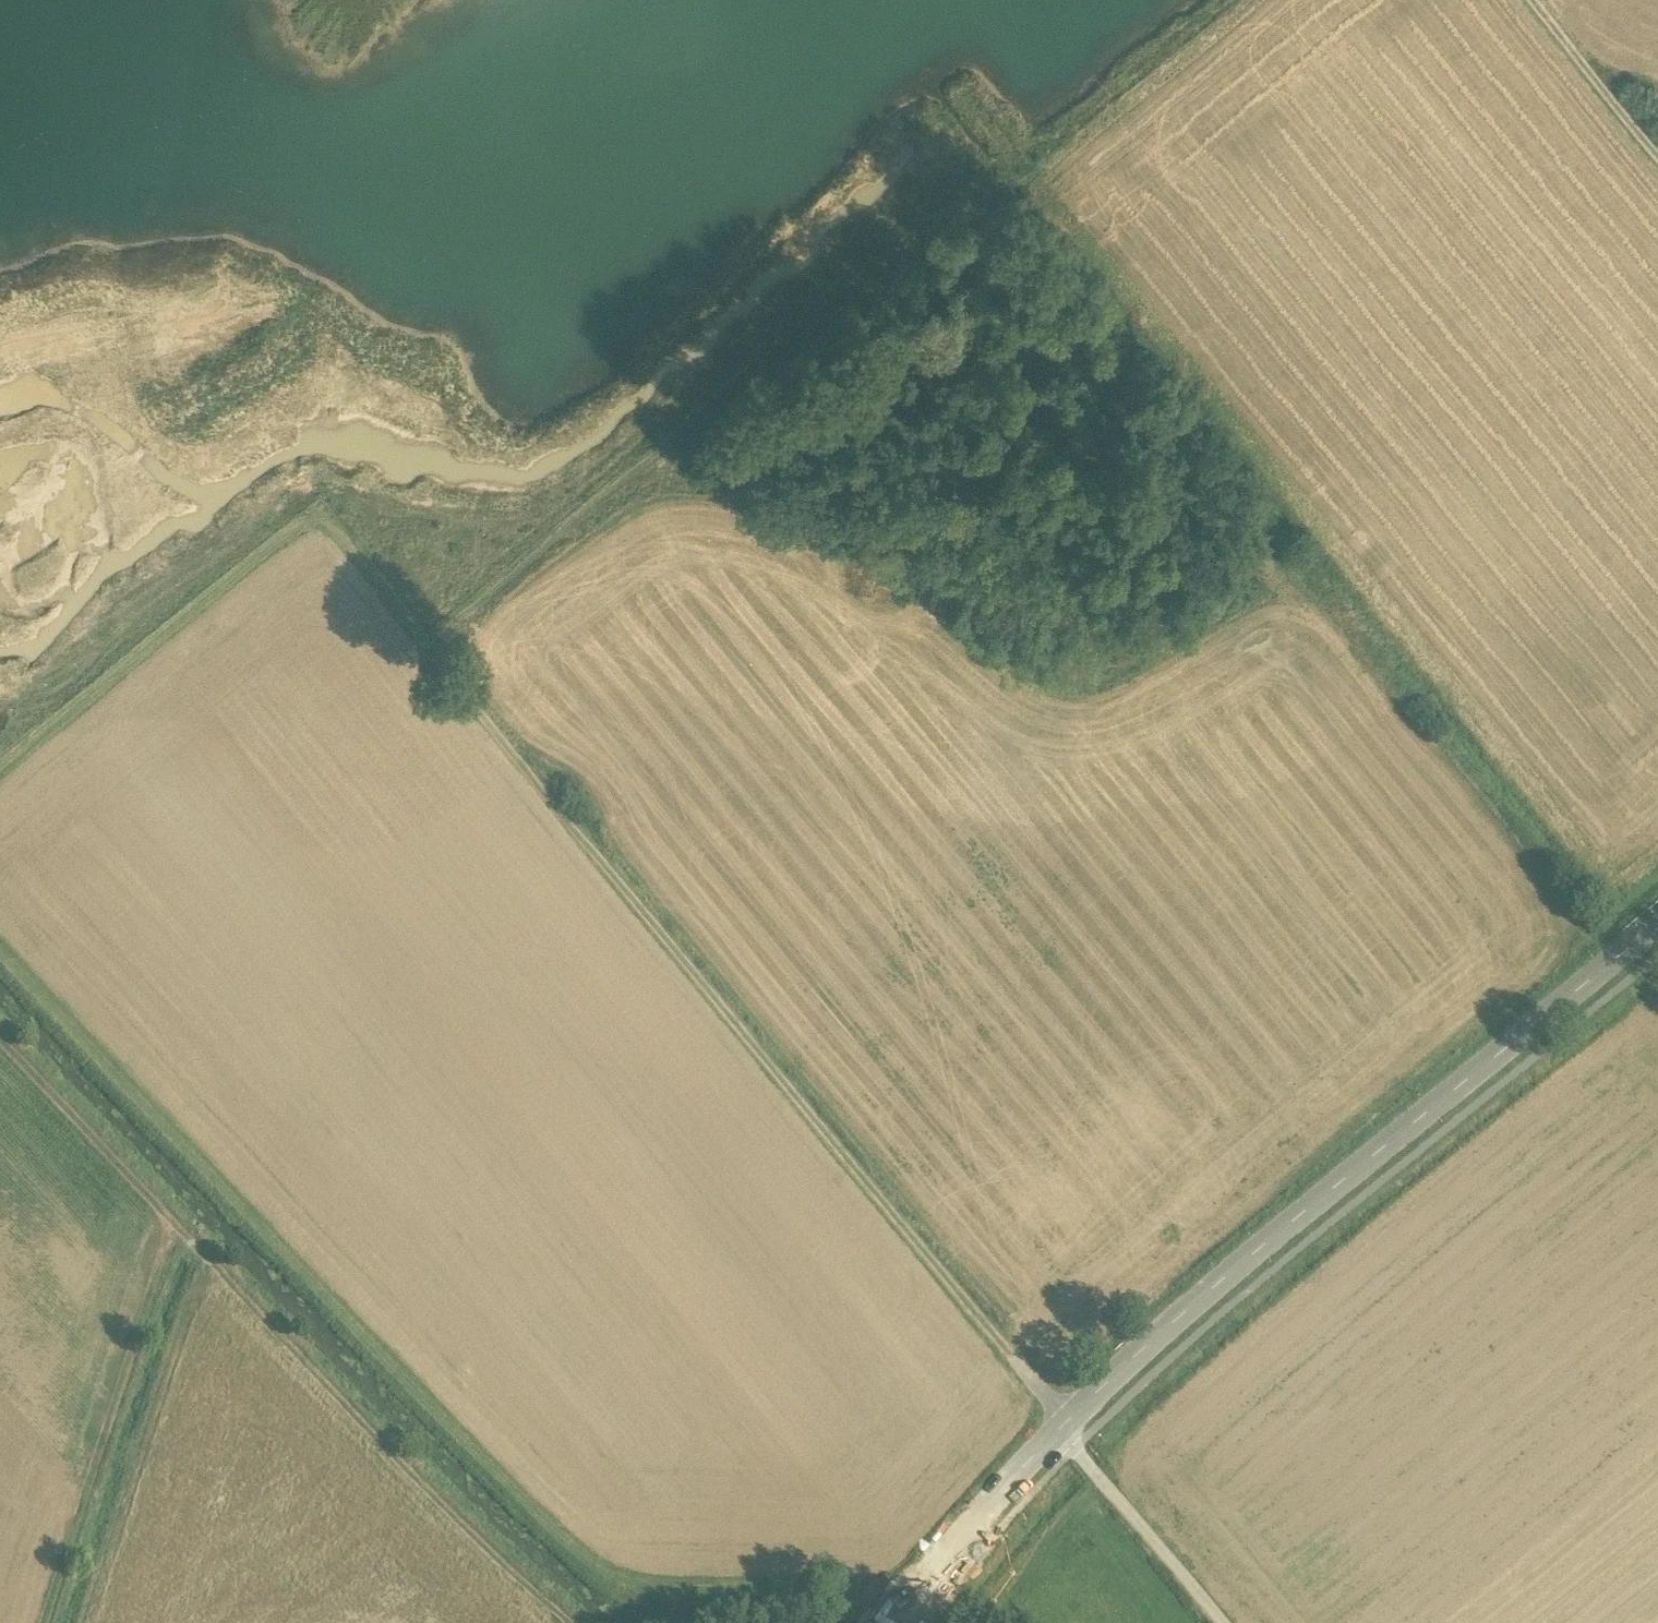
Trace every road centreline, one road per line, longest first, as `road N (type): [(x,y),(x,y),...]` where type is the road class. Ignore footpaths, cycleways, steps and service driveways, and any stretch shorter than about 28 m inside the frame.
road 1 (track): [(1219,1622),(423,623)]
road 2 (tertiary): [(895,1622),(1063,1423),(1657,925)]
road 3 (track): [(0,1041),(569,1622)]
road 4 (track): [(192,1243),(64,1622)]
road 5 (track): [(1538,0),(1657,147)]

